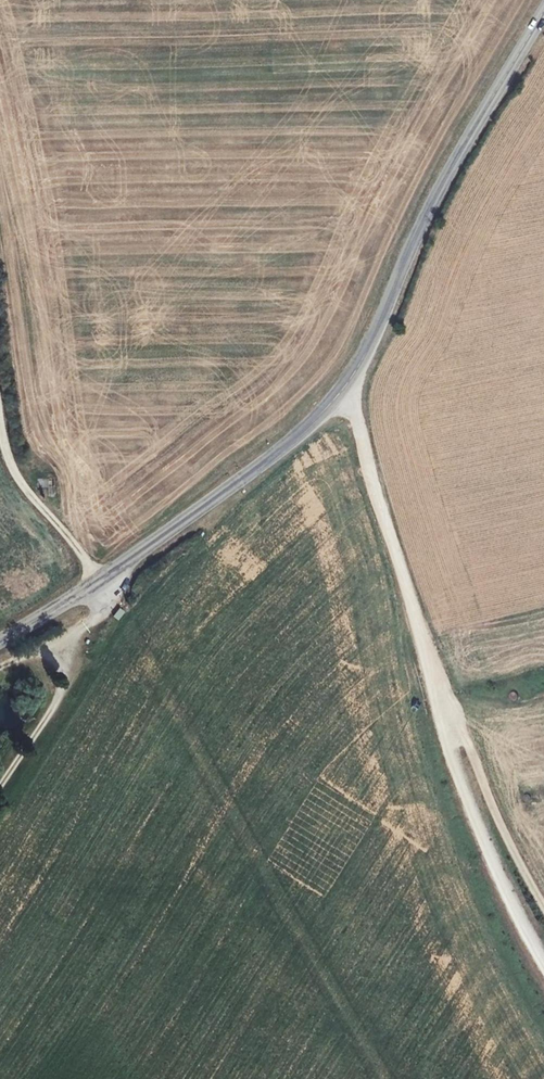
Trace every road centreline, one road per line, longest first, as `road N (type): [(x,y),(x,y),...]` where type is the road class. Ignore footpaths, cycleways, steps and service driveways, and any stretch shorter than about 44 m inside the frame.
road 1 (unclassified): [(0,639),(101,582),(347,394),(543,1)]
road 2 (track): [(347,394),(483,841),(543,965)]
road 3 (track): [(420,630),(496,817),(543,906)]
road 4 (track): [(0,792),(66,692),(85,629),(0,669)]
road 5 (track): [(85,629),(107,603),(101,582),(11,465),(0,399)]

